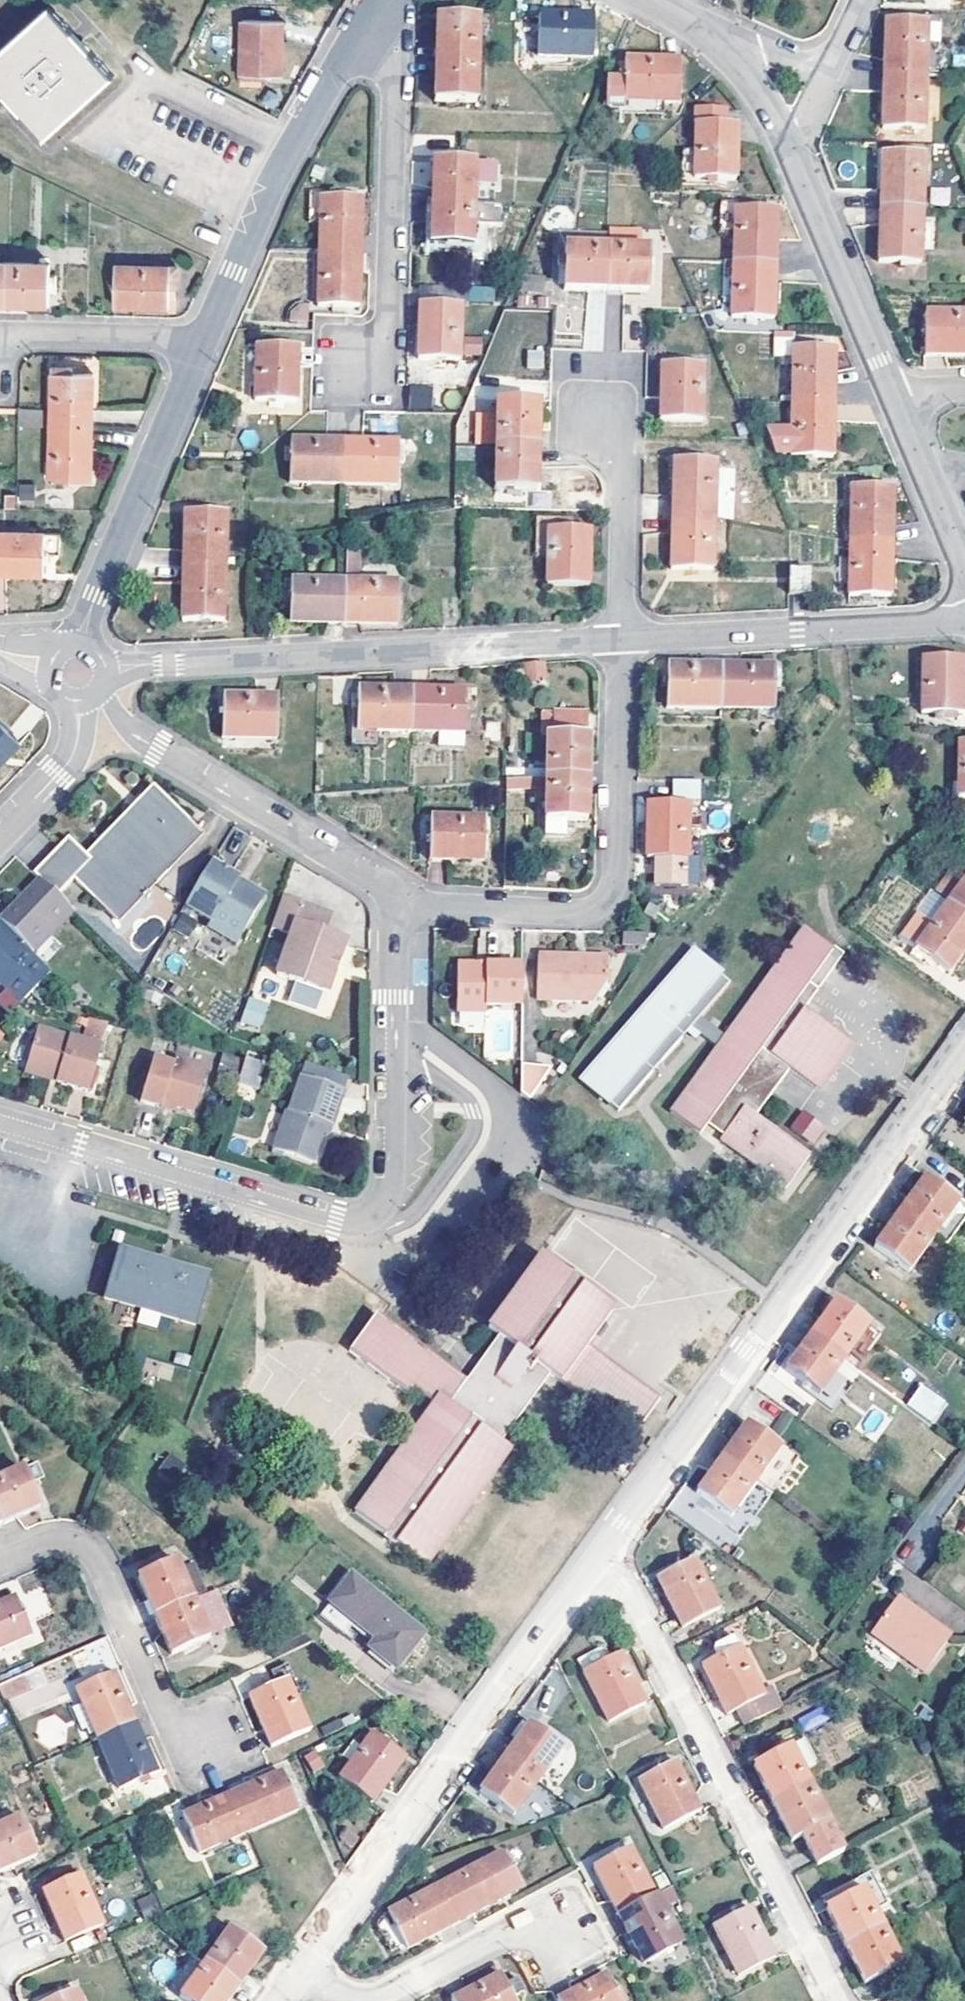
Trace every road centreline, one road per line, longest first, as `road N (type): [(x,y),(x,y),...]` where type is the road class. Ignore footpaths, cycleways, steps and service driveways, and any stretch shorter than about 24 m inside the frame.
road 1 (residential): [(0,1121),(337,1222),(370,1216),(395,1185),(392,903)]
road 2 (residential): [(964,1057),(609,1552)]
road 3 (residential): [(76,679),(619,638)]
road 4 (residential): [(609,1552),(300,1982)]
road 5 (residential): [(838,2000),(609,1552)]
road 6 (residential): [(392,903),(589,912),(617,886),(619,638)]
road 7 (residential): [(392,903),(156,750),(76,679)]
road 8 (residential): [(368,13),(292,149),(202,340)]
road 9 (residential): [(354,366),(386,315),(391,73),(368,13)]
road 10 (residential): [(202,340),(95,592),(76,679)]
road 11 (residential): [(619,638),(964,627)]
road 12 (residential): [(189,1768),(92,1552),(56,1539),(0,1563)]
road 13 (residential): [(896,403),(782,141)]
road 14 (residential): [(595,422),(620,467),(619,638)]
road 15 (residential): [(0,350),(18,338),(202,340)]
road 16 (residential): [(964,576),(896,403)]
road 17 (residential): [(0,834),(60,774),(70,753),(76,679)]
road 18 (residential): [(553,1920),(392,2000)]

